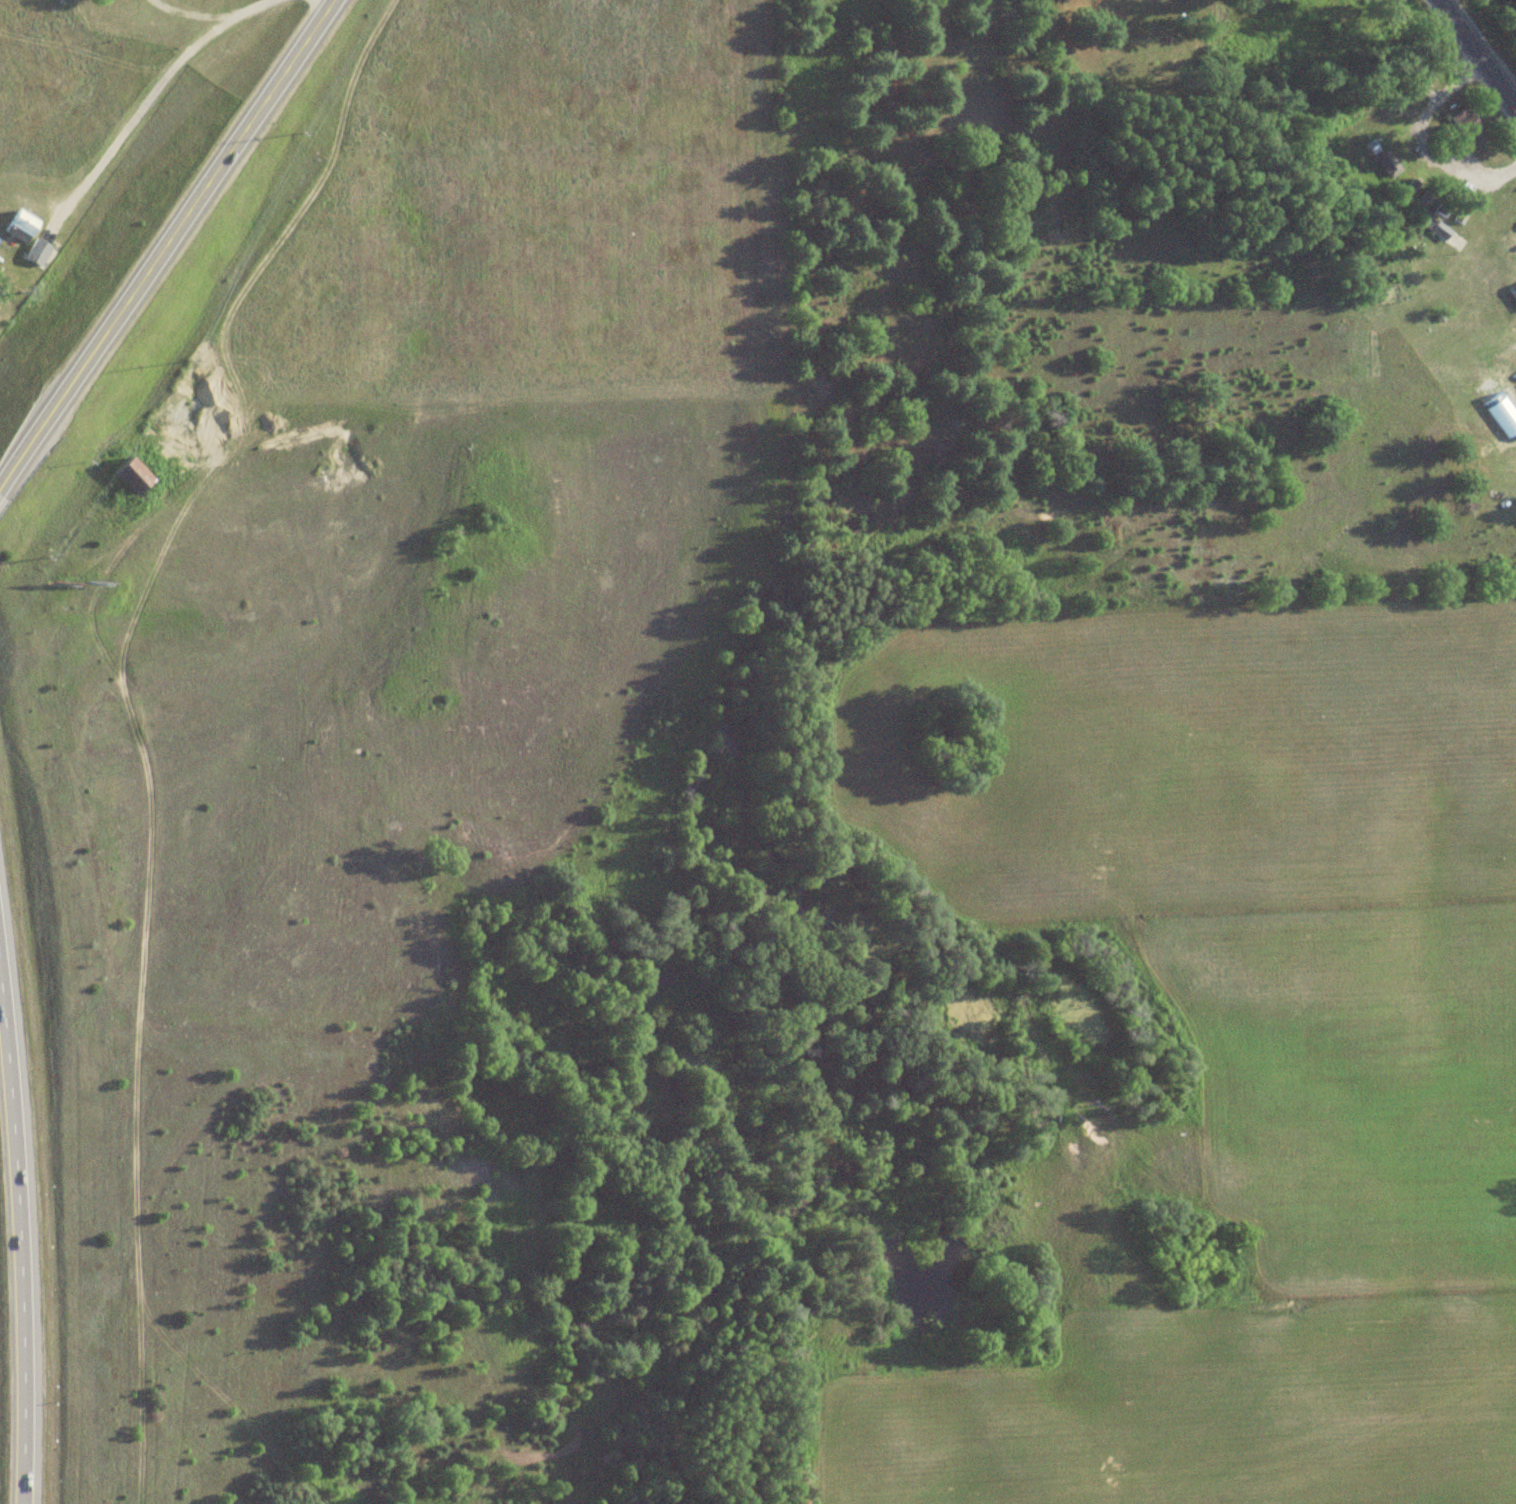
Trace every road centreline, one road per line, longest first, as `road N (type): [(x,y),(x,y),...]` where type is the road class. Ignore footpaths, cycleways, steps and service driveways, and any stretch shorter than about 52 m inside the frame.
road 1 (tertiary): [(0,492),(338,0)]
road 2 (motorway): [(43,1503),(46,1441),(0,935)]
road 3 (tertiary): [(1515,115),(1436,0)]

